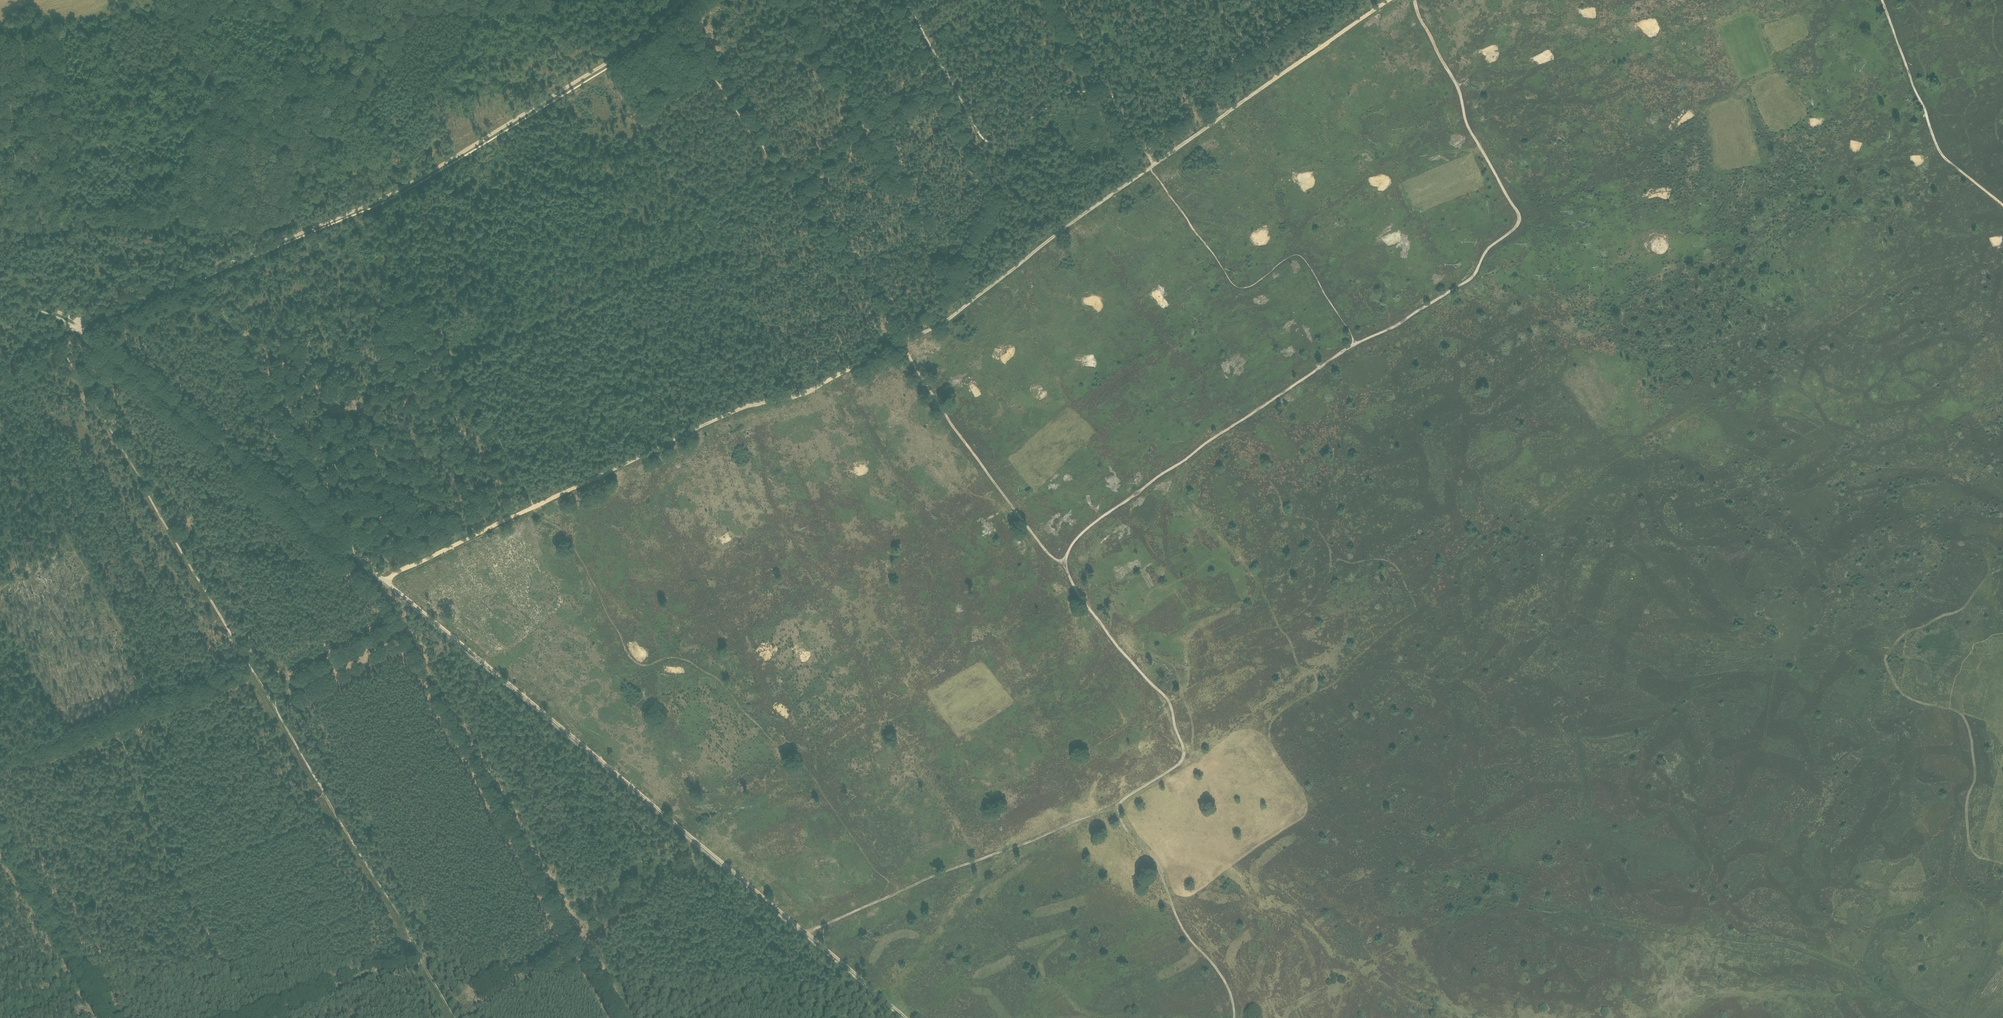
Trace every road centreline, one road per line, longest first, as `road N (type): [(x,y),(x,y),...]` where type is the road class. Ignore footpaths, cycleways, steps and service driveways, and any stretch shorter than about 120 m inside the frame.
road 1 (track): [(908,1017),(82,323)]
road 2 (track): [(82,323),(388,195),(627,53),(687,0)]
road 3 (track): [(67,357),(249,664)]
road 4 (track): [(258,1017),(418,953)]
road 5 (track): [(114,718),(173,862)]
road 6 (track): [(185,885),(262,1017)]
road 7 (track): [(52,919),(173,862)]
road 8 (track): [(114,718),(0,762)]

